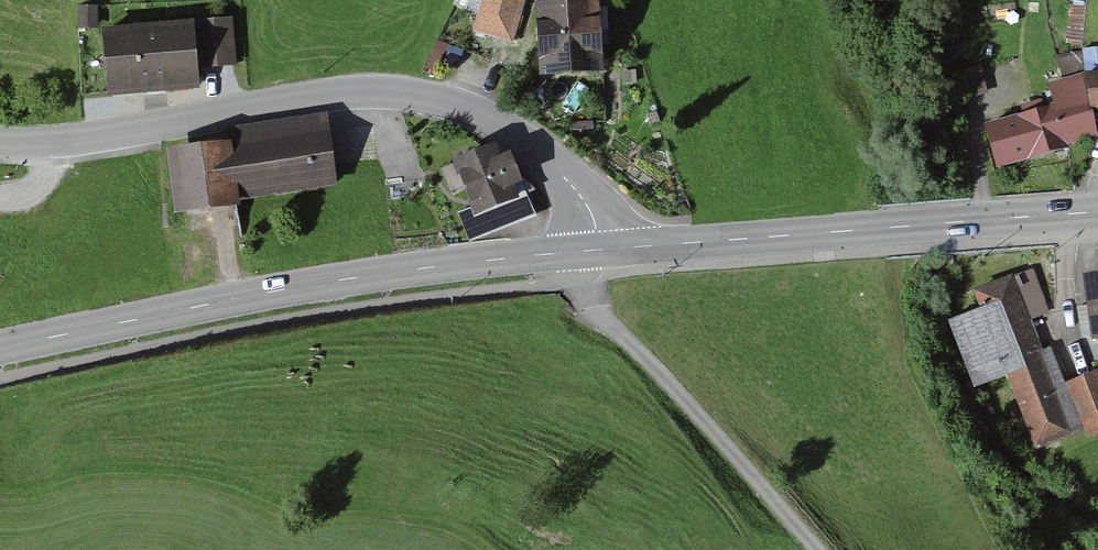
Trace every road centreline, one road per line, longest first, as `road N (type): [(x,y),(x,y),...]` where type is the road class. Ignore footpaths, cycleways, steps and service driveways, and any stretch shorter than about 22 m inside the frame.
road 1 (tertiary): [(599,249),(588,206),(518,137),(461,106),(395,92),(321,96),(112,136),(0,141)]
road 2 (secondary): [(599,249),(344,279),(0,348)]
road 3 (secondary): [(1097,212),(599,249)]

